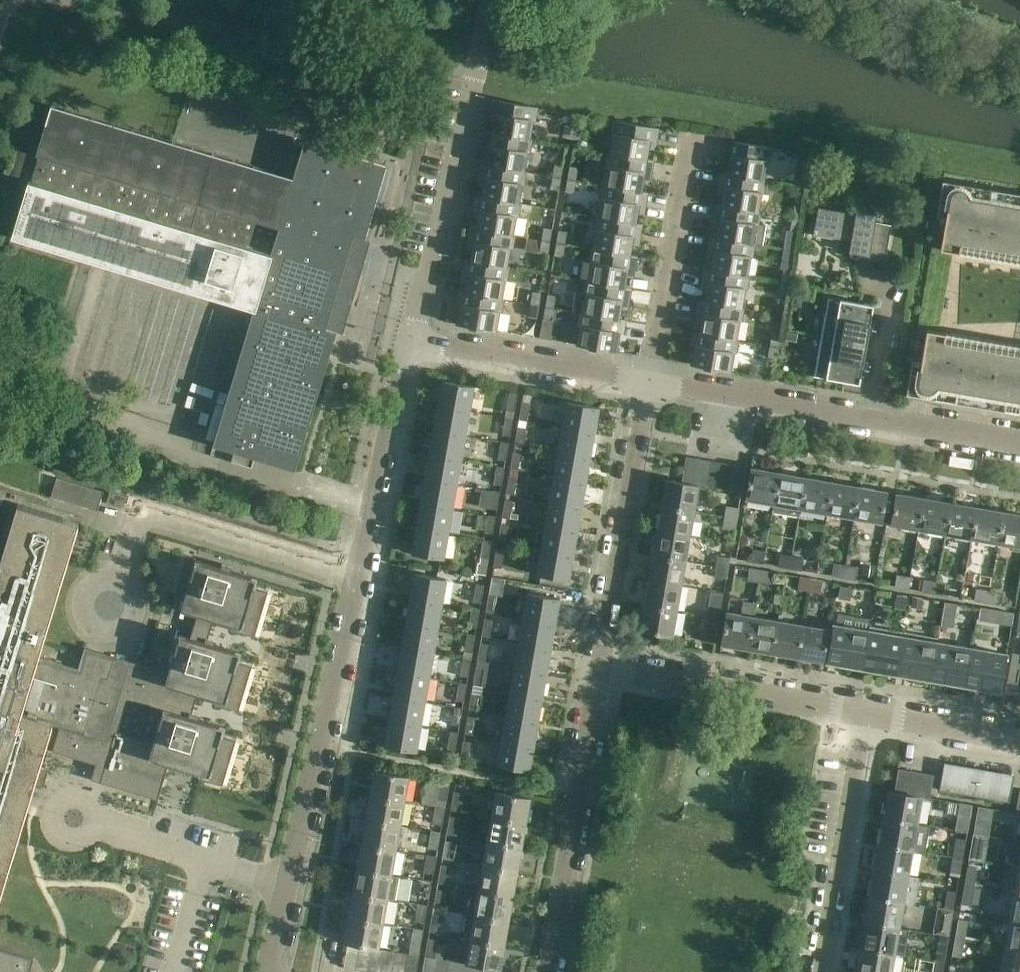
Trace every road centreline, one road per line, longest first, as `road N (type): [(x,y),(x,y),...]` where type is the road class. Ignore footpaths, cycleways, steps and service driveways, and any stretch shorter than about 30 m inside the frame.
road 1 (residential): [(268,971),(415,341)]
road 2 (residential): [(1019,445),(649,383)]
road 3 (residential): [(415,341),(489,0)]
road 4 (residential): [(547,971),(599,669)]
road 5 (residential): [(599,669),(649,383)]
road 6 (residential): [(869,713),(599,669)]
road 7 (residential): [(825,971),(869,713)]
road 8 (residential): [(649,383),(693,137)]
road 9 (residential): [(649,383),(415,341)]
road 10 (residential): [(1019,739),(869,713)]

